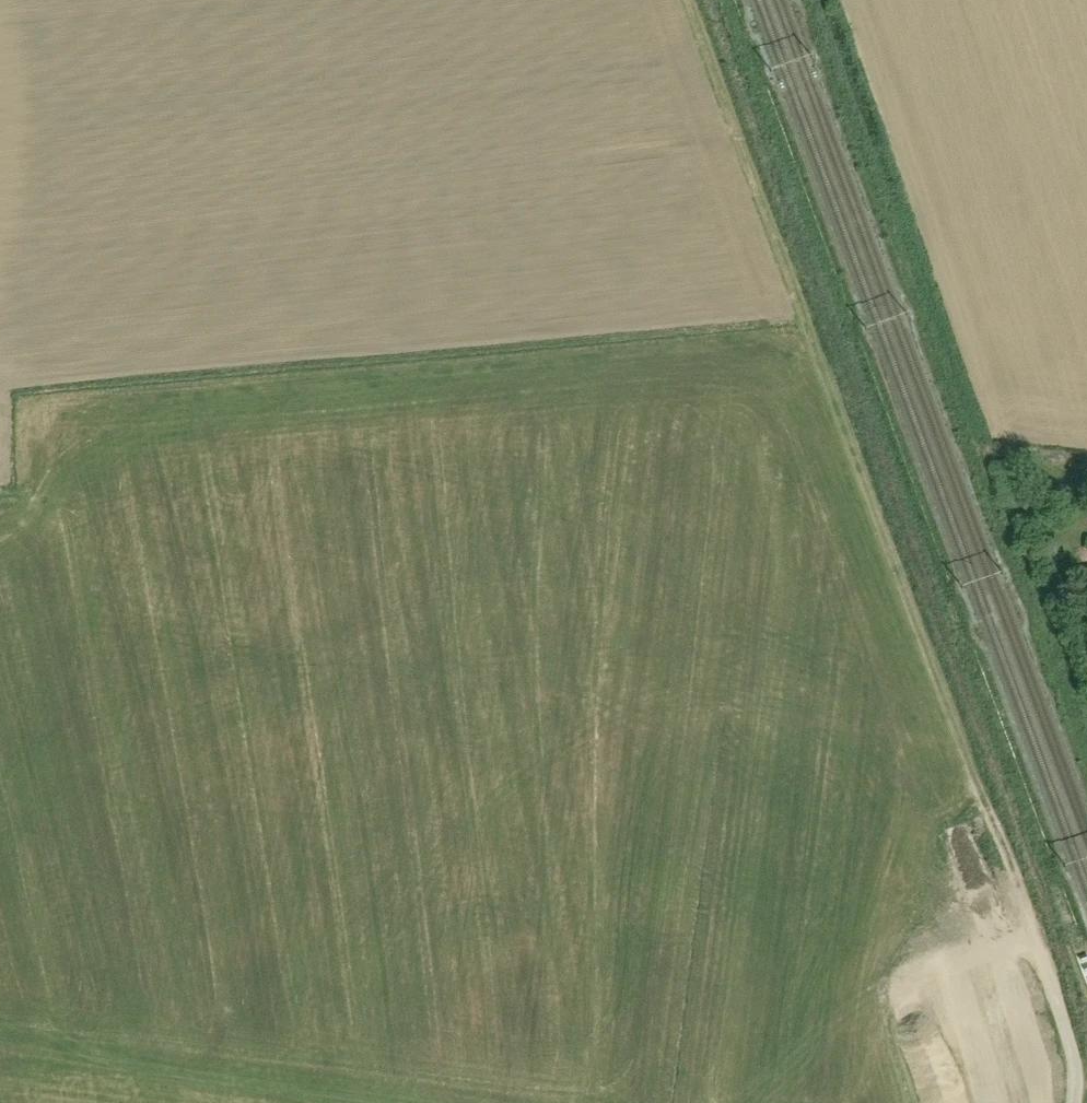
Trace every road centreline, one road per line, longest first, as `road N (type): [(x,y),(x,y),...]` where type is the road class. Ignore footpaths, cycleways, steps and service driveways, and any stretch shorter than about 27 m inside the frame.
road 1 (unknown): [(674,0),(651,116),(591,207),(0,325)]

